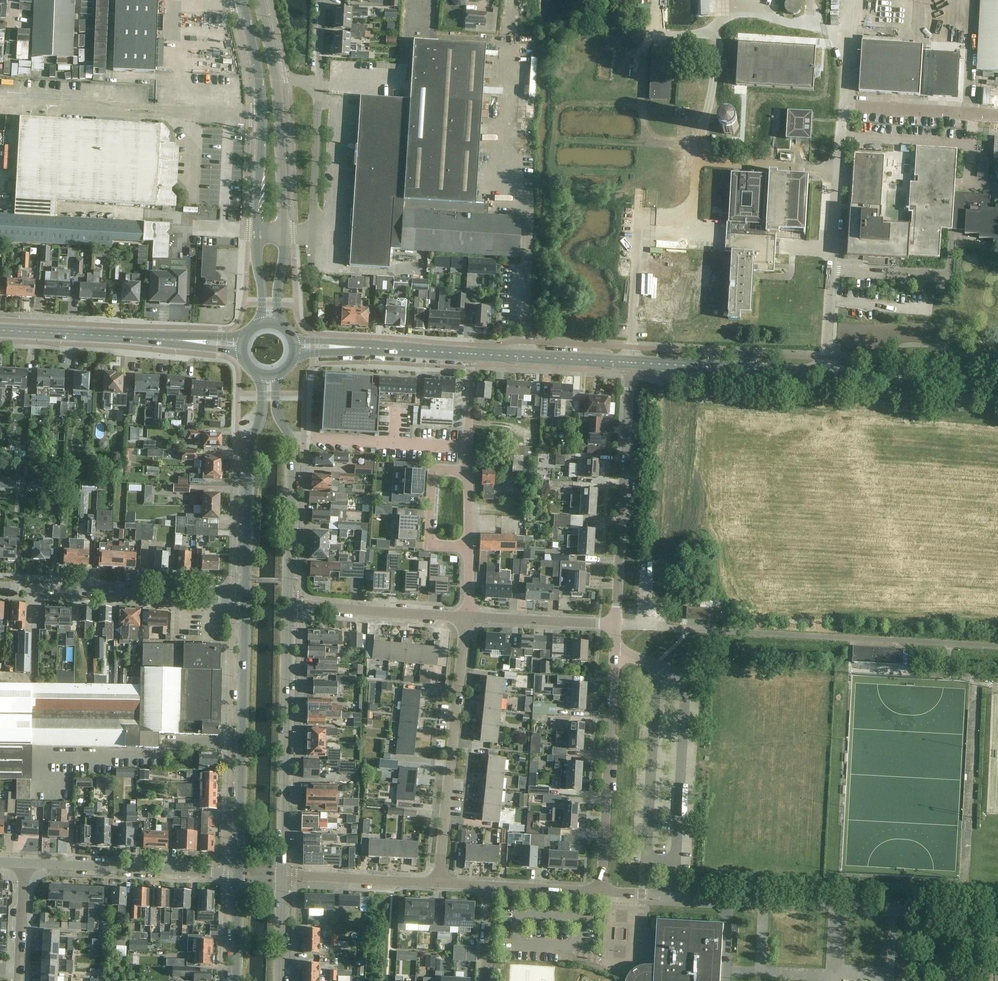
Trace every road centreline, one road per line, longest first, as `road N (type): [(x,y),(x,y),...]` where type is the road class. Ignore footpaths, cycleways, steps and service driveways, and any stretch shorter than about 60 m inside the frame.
road 1 (residential): [(997,911),(602,891)]
road 2 (unclassified): [(997,384),(629,363)]
road 3 (tertiary): [(245,601),(237,873)]
road 4 (tertiary): [(280,875),(285,604)]
road 5 (residential): [(602,891),(614,625)]
road 6 (residential): [(436,883),(467,619)]
road 7 (residential): [(614,625),(629,363)]
road 8 (residential): [(245,601),(0,587)]
road 9 (tertiary): [(242,344),(0,332)]
road 10 (tertiary): [(241,0),(261,115),(255,231)]
road 11 (tertiary): [(285,604),(289,438),(275,403),(275,374)]
road 12 (tertiary): [(262,374),(250,443),(245,601)]
road 13 (residential): [(237,873),(22,864)]
road 14 (residential): [(467,619),(285,604)]
road 15 (unclassified): [(469,353),(294,345)]
road 16 (unclassified): [(629,363),(469,353)]
road 17 (residential): [(436,883),(280,875)]
road 18 (tertiary): [(284,232),(276,77)]
road 19 (residential): [(312,234),(317,84)]
road 20 (residential): [(468,471),(433,470),(430,544),(468,546)]
road 21 (residential): [(614,625),(467,619)]

